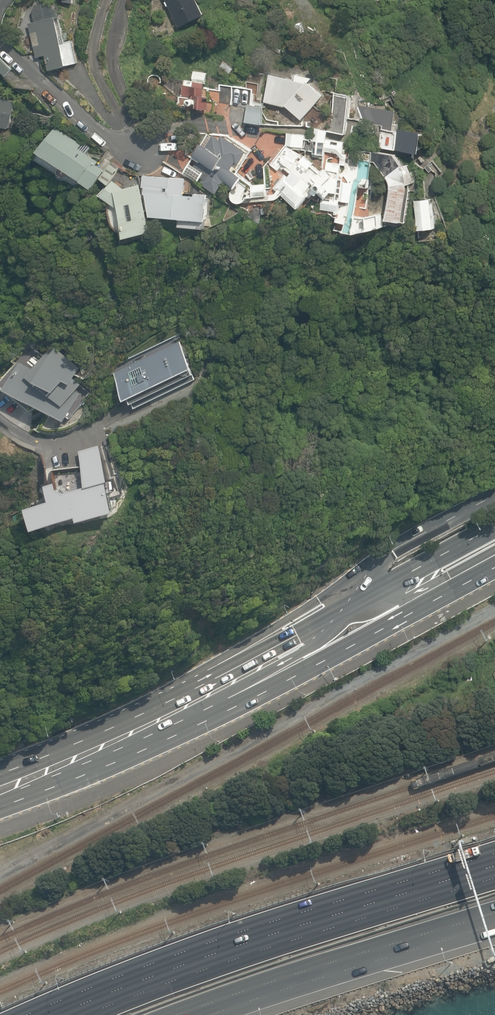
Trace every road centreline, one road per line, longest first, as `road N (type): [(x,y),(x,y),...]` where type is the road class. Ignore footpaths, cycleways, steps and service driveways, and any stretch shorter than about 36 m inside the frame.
road 1 (motorway): [(90,1014),(494,877)]
road 2 (primary): [(480,569),(312,660),(144,723)]
road 3 (motorway): [(494,912),(181,1014)]
road 4 (primary): [(144,723),(348,614)]
road 5 (secondary): [(348,614),(390,552),(494,493)]
road 6 (residential): [(0,39),(111,141),(142,151)]
road 7 (primary): [(348,614),(494,527)]
road 8 (primary): [(0,790),(144,723)]
road 9 (primary): [(480,569),(348,614)]
road 10 (residential): [(0,421),(64,446),(112,422)]

